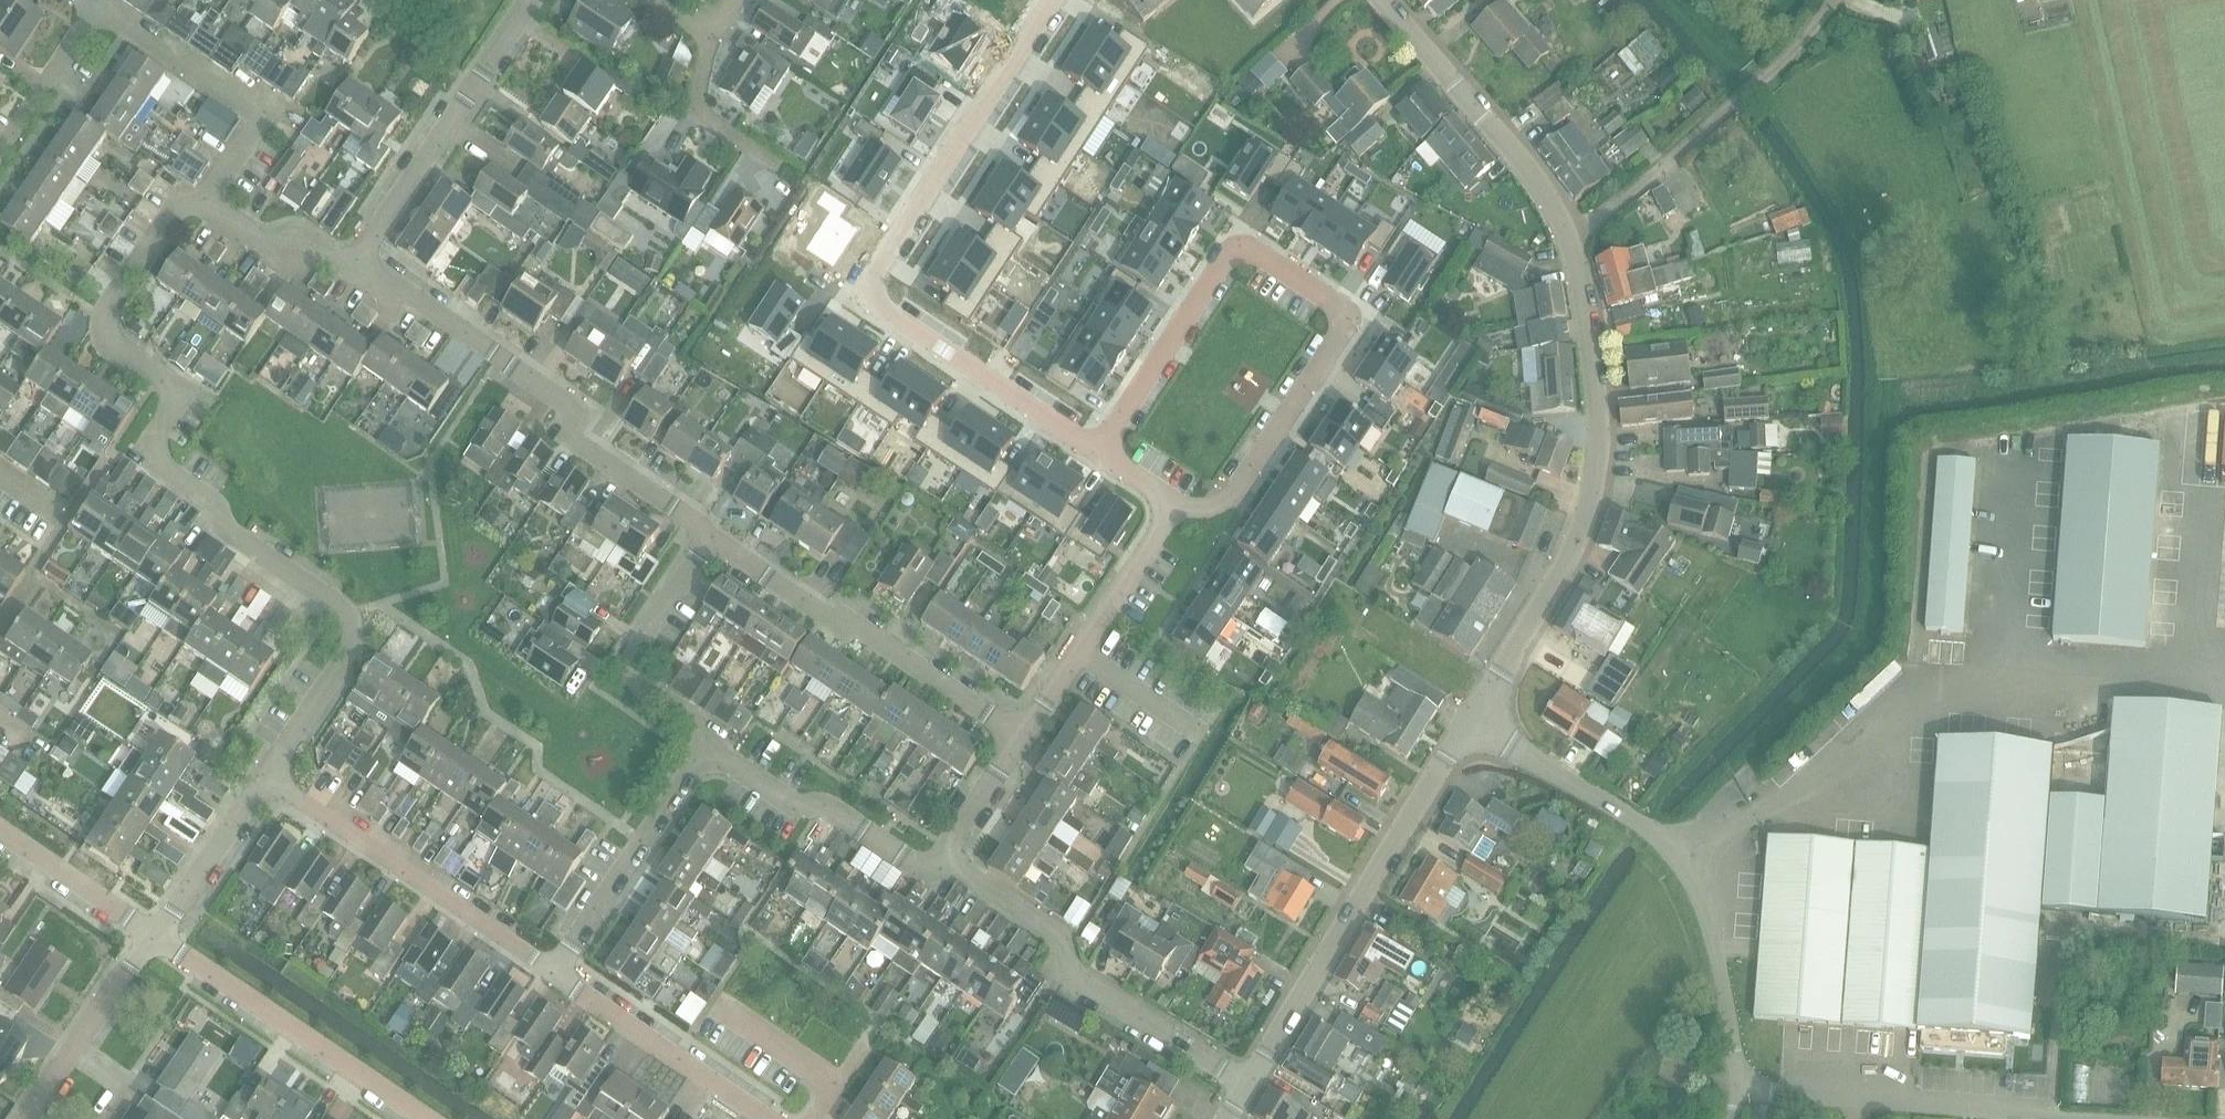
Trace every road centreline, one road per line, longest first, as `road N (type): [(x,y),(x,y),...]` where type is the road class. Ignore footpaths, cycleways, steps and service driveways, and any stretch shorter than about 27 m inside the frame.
road 1 (tertiary): [(1473,718),(1563,568),(1592,490),(1598,452),(1590,333),(1570,245),(1534,177),(1381,0)]
road 2 (residential): [(262,783),(345,658),(351,615),(227,530),(211,501),(165,469),(156,437),(186,392),(113,344),(106,324),(114,297),(184,204),(202,208)]
road 3 (residential): [(1176,500),(1208,508),(1239,487),(1350,314),(1238,243),(1103,452)]
road 4 (residential): [(1056,0),(879,258),(869,285),(885,315),(1103,452)]
road 5 (unclassified): [(1736,1089),(1719,962),(1677,859),(1635,819),(1473,718)]
road 6 (residential): [(710,540),(579,442),(563,402),(354,263)]
road 7 (tertiary): [(1248,1085),(1473,718)]
road 8 (residential): [(1248,1085),(1069,982),(1063,942),(943,857)]
road 9 (unclassified): [(1736,1089),(2115,1118)]
road 10 (residential): [(1018,737),(710,540)]
road 11 (residential): [(550,977),(262,783)]
road 12 (residential): [(427,1118),(154,935)]
road 13 (residential): [(354,263),(530,0)]
road 14 (residential): [(202,208),(257,124),(256,113),(104,0)]
road 15 (residential): [(1018,737),(1176,500)]
road 16 (residential): [(550,977),(710,750)]
road 17 (residential): [(710,750),(630,673),(631,659),(710,540)]
road 18 (residential): [(943,857),(915,861),(820,803),(794,805),(710,750)]
road 19 (residential): [(769,1118),(550,977)]
road 20 (residential): [(27,1118),(154,935)]
road 21 (residential): [(154,935),(262,783)]
road 22 (residential): [(154,935),(0,831)]
road 23 (residential): [(0,153),(101,0)]
road 24 (residential): [(815,1118),(837,1083),(720,1008)]
road 25 (residential): [(776,164),(699,109),(711,33)]
road 26 (residential): [(354,263),(295,238),(256,242),(202,208)]
road 27 (residential): [(943,857),(1018,737)]

